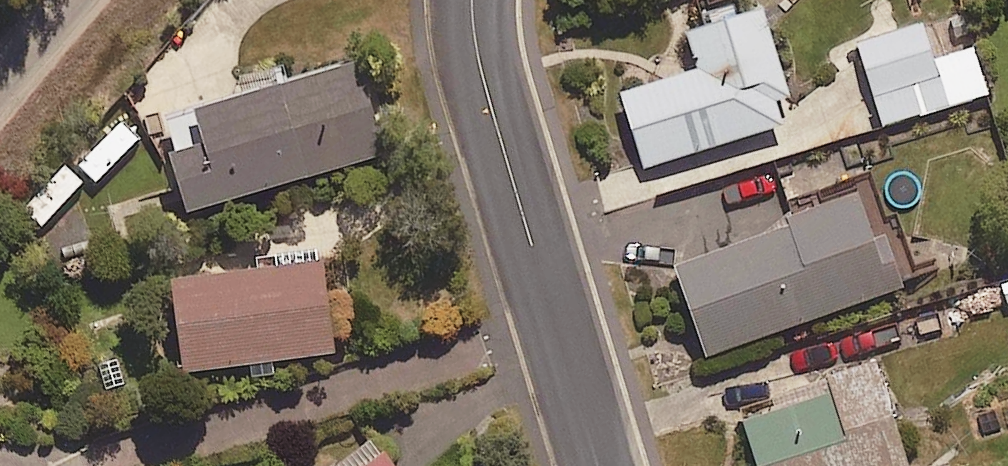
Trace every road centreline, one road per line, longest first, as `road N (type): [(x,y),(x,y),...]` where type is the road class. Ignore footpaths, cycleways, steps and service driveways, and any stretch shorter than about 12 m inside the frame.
road 1 (residential): [(600,465),(479,68),(472,0)]

